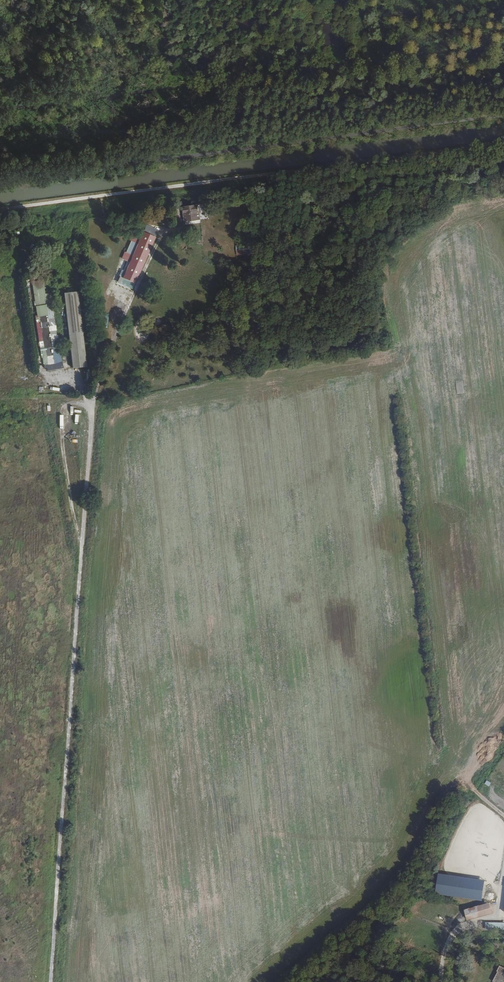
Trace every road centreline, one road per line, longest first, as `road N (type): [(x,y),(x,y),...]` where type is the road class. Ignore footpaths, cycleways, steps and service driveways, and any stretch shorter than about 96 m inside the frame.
road 1 (unclassified): [(92,408),(51,981)]

